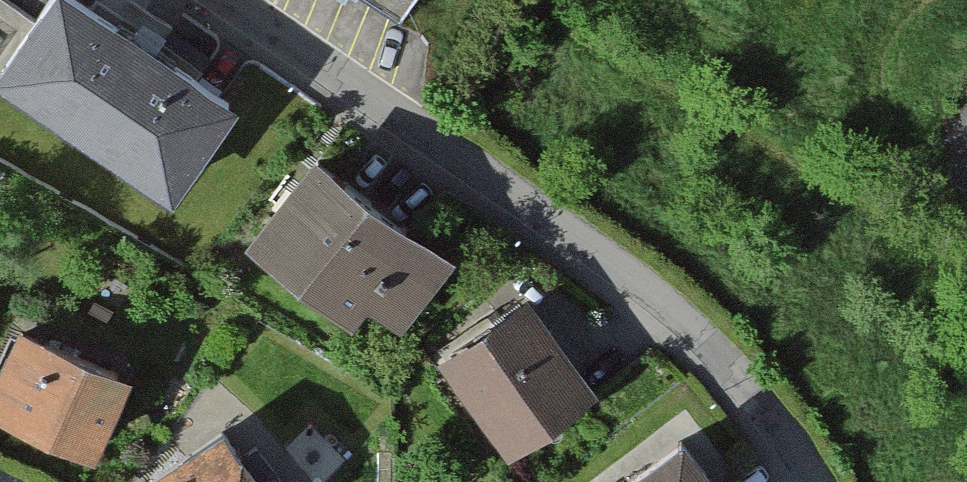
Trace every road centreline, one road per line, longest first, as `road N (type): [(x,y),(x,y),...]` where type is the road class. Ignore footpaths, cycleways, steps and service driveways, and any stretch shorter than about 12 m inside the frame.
road 1 (residential): [(817,481),(705,342),(546,215),(220,0)]
road 2 (track): [(936,161),(887,111),(876,77),(891,20),(917,0)]

